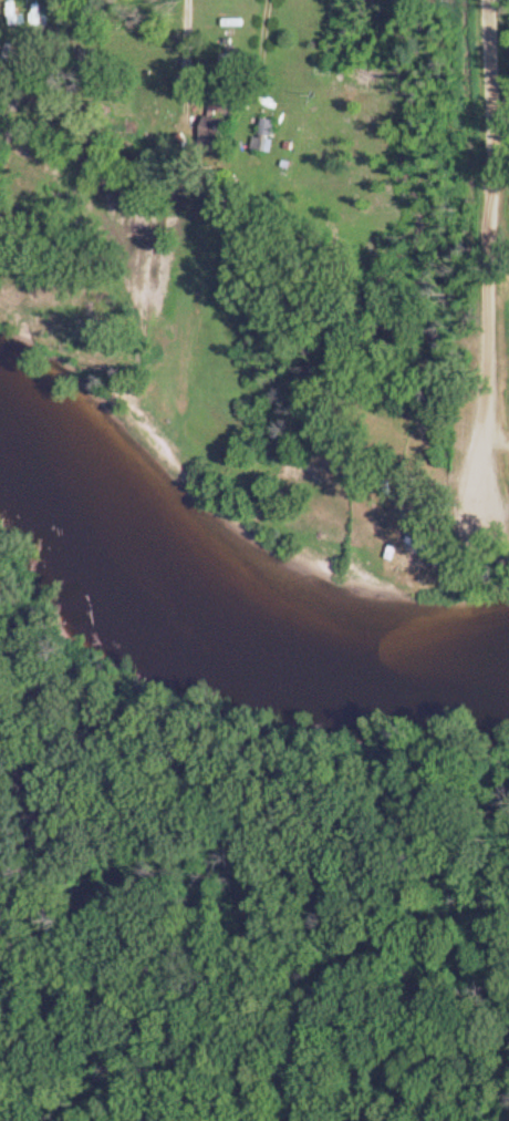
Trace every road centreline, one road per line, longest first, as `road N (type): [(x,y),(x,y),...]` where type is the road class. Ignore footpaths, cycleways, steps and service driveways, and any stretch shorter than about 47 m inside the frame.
road 1 (residential): [(486,0),(491,467)]

